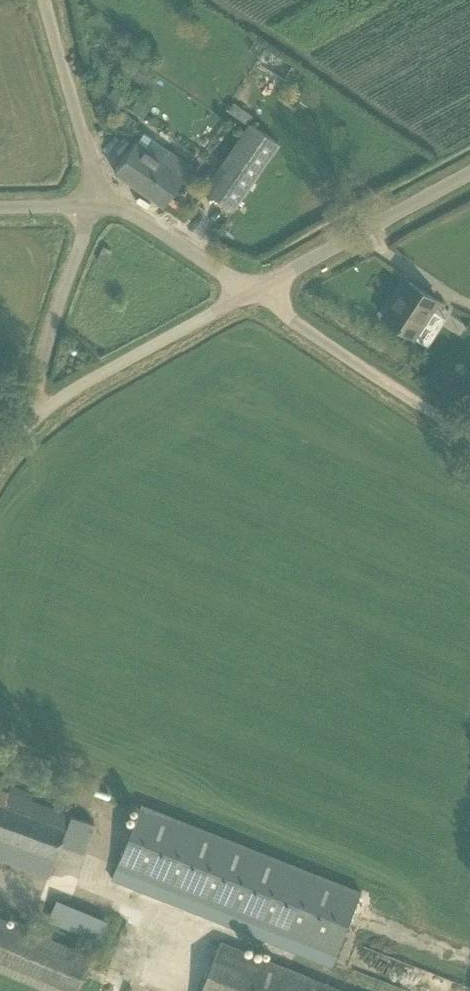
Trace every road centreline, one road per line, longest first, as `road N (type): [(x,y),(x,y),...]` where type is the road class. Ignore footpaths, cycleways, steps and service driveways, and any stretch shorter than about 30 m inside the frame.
road 1 (unclassified): [(469,433),(252,290)]
road 2 (unclassified): [(31,422),(252,290)]
road 3 (unclassified): [(252,290),(469,172)]
road 4 (unclassified): [(31,422),(64,285),(95,200)]
road 5 (unclassified): [(95,200),(45,0)]
road 6 (unclassified): [(252,290),(129,212),(95,200)]

